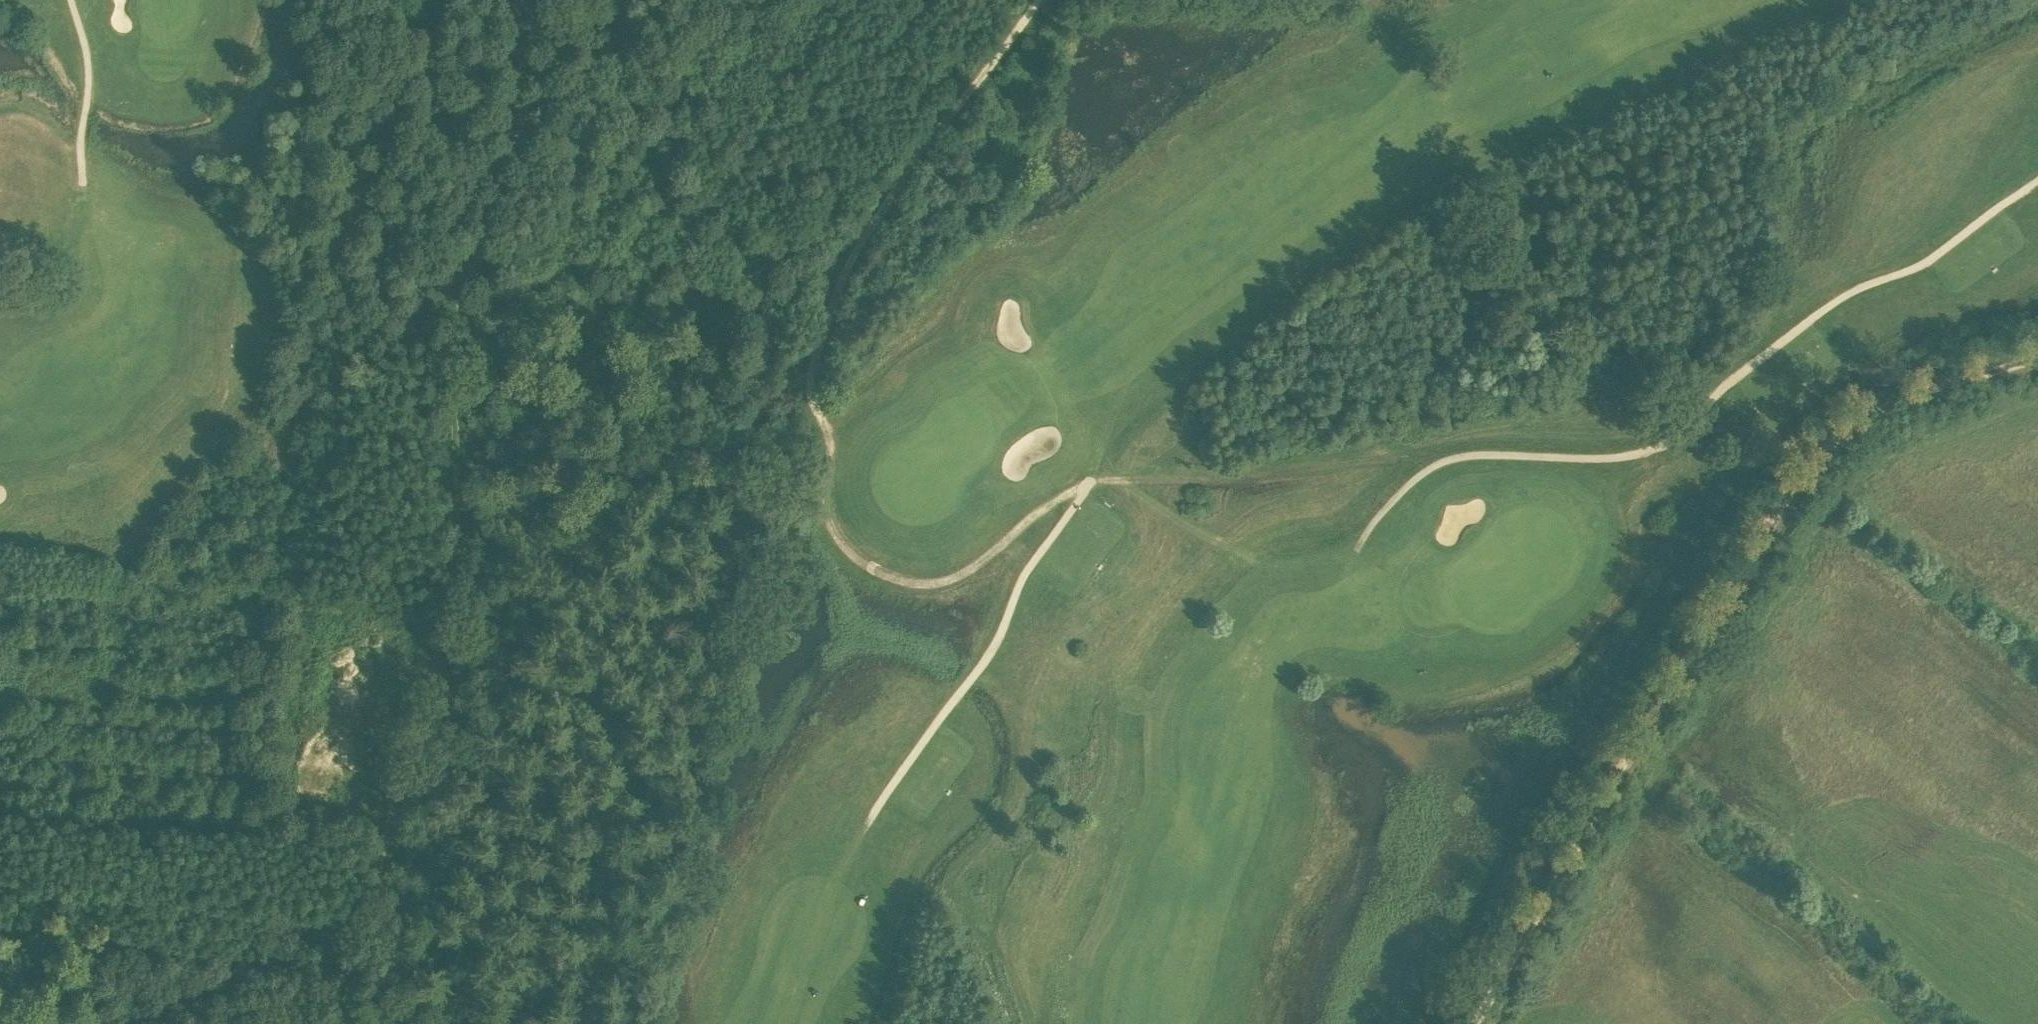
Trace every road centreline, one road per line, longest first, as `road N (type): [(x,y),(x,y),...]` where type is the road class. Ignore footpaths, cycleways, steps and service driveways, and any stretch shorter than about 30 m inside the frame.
road 1 (track): [(2037,358),(1859,417),(1802,471),(1481,1023)]

